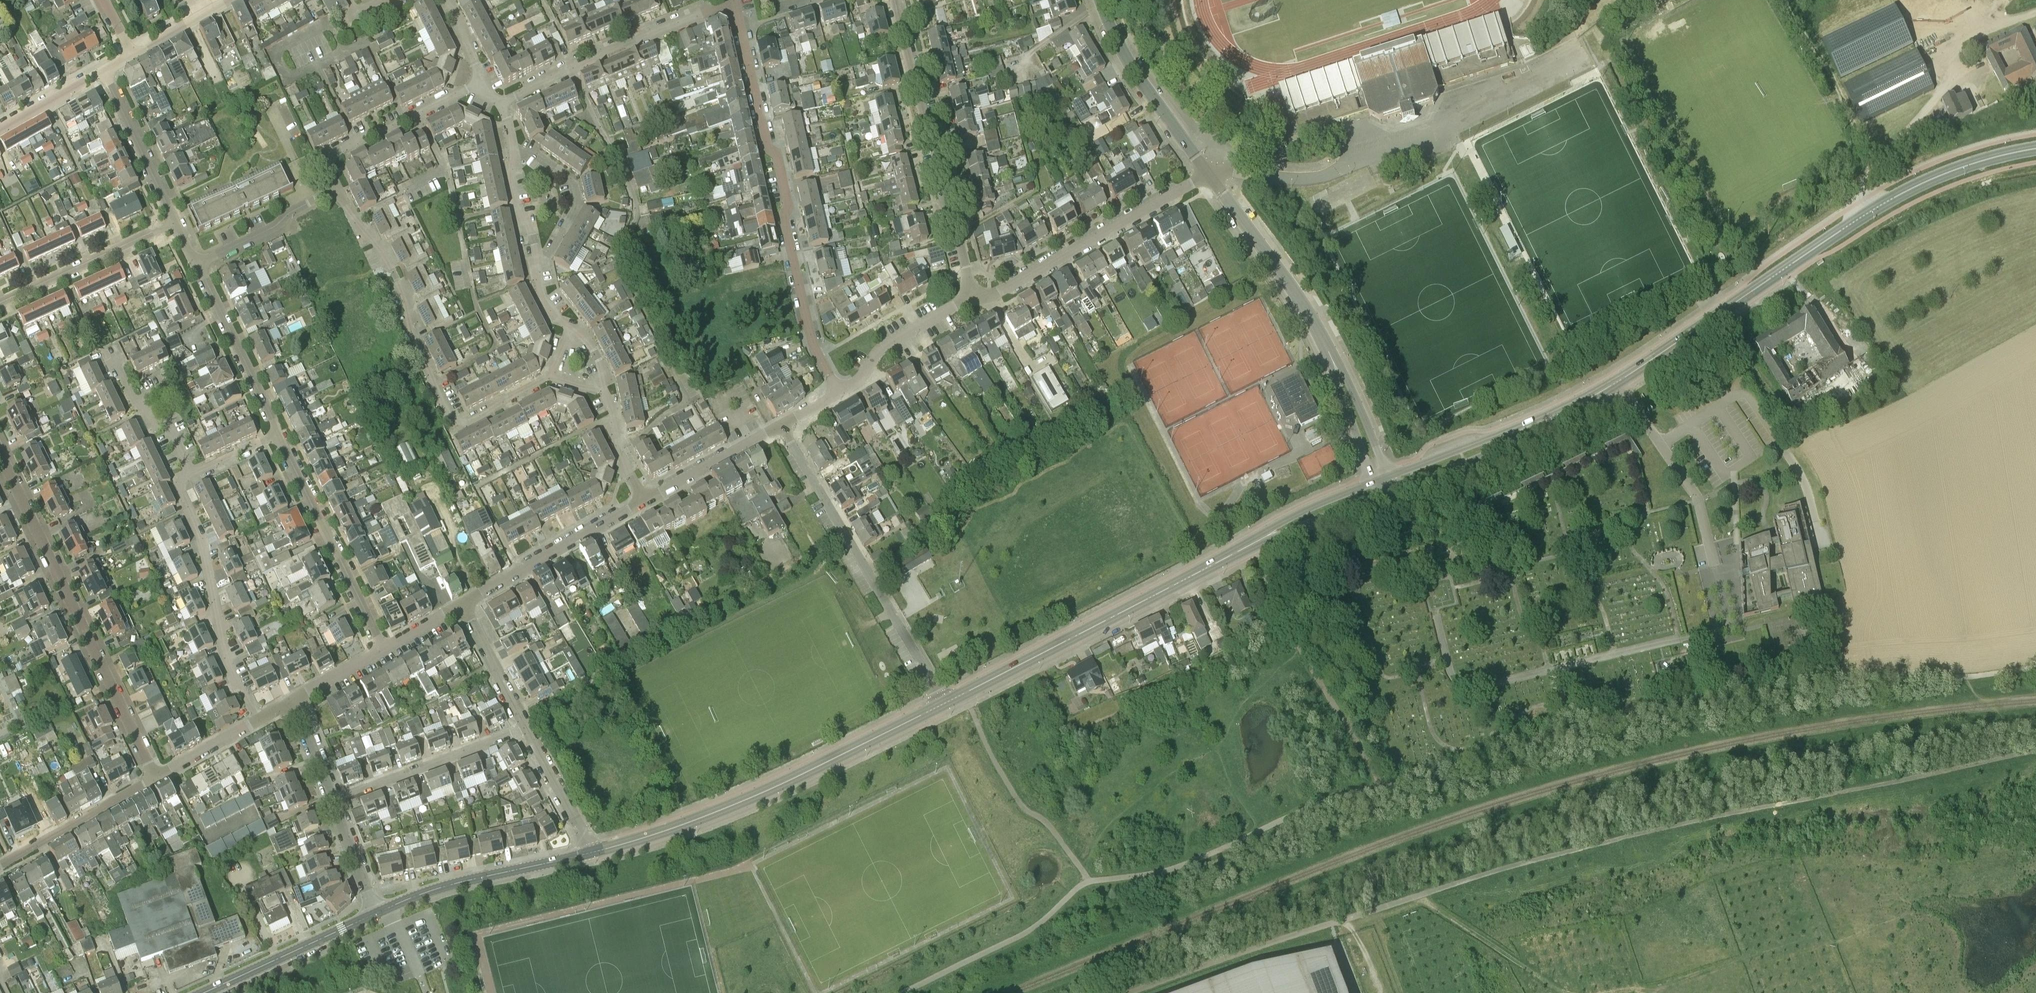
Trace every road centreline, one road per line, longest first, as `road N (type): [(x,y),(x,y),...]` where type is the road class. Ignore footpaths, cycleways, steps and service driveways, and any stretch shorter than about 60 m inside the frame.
road 1 (track): [(1146,992),(1530,861),(2035,752)]
road 2 (tertiary): [(1575,405),(1901,194),(2035,149)]
road 3 (unclassified): [(839,393),(813,343),(778,155),(767,147),(735,0)]
road 4 (tertiary): [(594,852),(744,801),(944,703)]
road 5 (residential): [(552,375),(452,423),(411,330),(412,312),(377,242),(359,230),(338,187)]
road 6 (tertiary): [(944,703),(1266,536)]
road 7 (residential): [(156,776),(0,452)]
road 8 (unclassified): [(944,703),(780,426)]
road 9 (unclassified): [(974,300),(894,0)]
road 10 (residential): [(974,300),(1208,174)]
road 11 (unclassified): [(258,720),(227,661),(202,536),(180,488),(192,474)]
road 12 (residential): [(501,103),(731,0)]
road 13 (residential): [(383,649),(278,435)]
road 14 (tertiary): [(375,914),(454,884),(594,852)]
road 15 (unclassified): [(1331,357),(1208,174)]
road 16 (unclassified): [(331,801),(528,728)]
road 17 (residential): [(462,604),(645,501)]
road 18 (tertiary): [(1387,494),(1548,426),(1575,405)]
road 19 (unclassified): [(1208,174),(1133,70),(1100,0)]
road 20 (tertiary): [(1575,405),(1386,477)]
road 21 (residential): [(338,187),(329,166),(335,152),(483,82)]
road 22 (residential): [(0,303),(177,225)]
road 23 (residential): [(278,435),(195,265)]
road 24 (tertiary): [(203,992),(375,914)]
road 25 (residential): [(0,865),(156,776)]
road 26 (track): [(1562,992),(1420,895)]
road 27 (residential): [(535,265),(547,260),(579,206),(574,179),(533,152),(514,149)]
road 28 (residential): [(177,225),(104,71)]
road 29 (residential): [(839,393),(887,345),(974,300)]
road 30 (residential): [(195,265),(338,187)]
road 31 (residential): [(645,501),(780,426)]
road 32 (unclassified): [(528,728),(462,604)]
road 33 (unclassified): [(594,852),(528,728)]
road 34 (unclassified): [(1386,477),(1331,357)]
road 35 (unclassified): [(1331,357),(1375,481)]
road 36 (tertiary): [(1266,536),(1387,494)]
road 37 (tertiary): [(1375,481),(1296,514),(1266,536)]
road 38 (unclassified): [(375,914),(331,801)]
road 39 (residential): [(645,501),(616,448),(601,390)]
road 40 (residential): [(535,265),(509,173),(514,149)]

